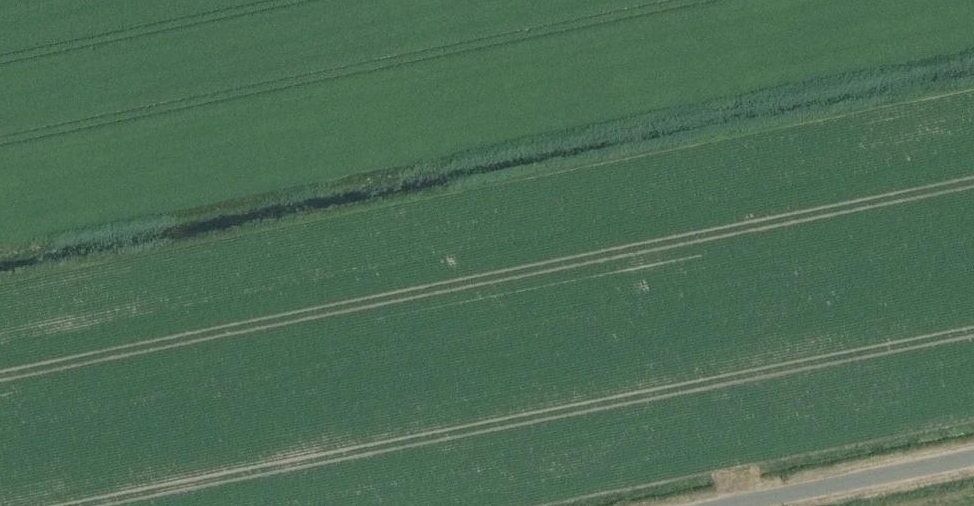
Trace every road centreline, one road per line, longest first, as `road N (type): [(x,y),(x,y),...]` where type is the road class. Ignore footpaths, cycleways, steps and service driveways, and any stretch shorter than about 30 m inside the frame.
road 1 (unclassified): [(718,505),(973,456)]

